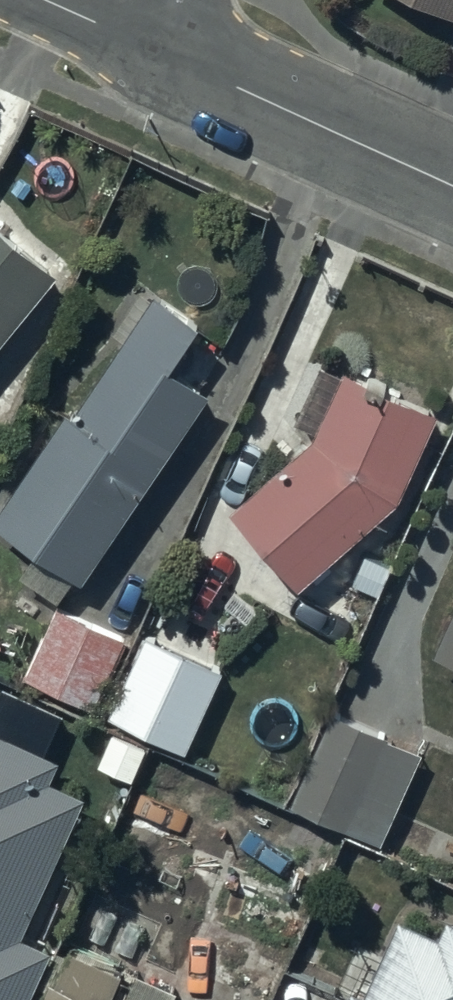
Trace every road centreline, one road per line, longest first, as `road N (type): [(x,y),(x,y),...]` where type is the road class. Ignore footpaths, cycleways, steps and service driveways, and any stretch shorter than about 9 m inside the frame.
road 1 (residential): [(156,49),(452,184)]
road 2 (residential): [(44,0),(156,49)]

